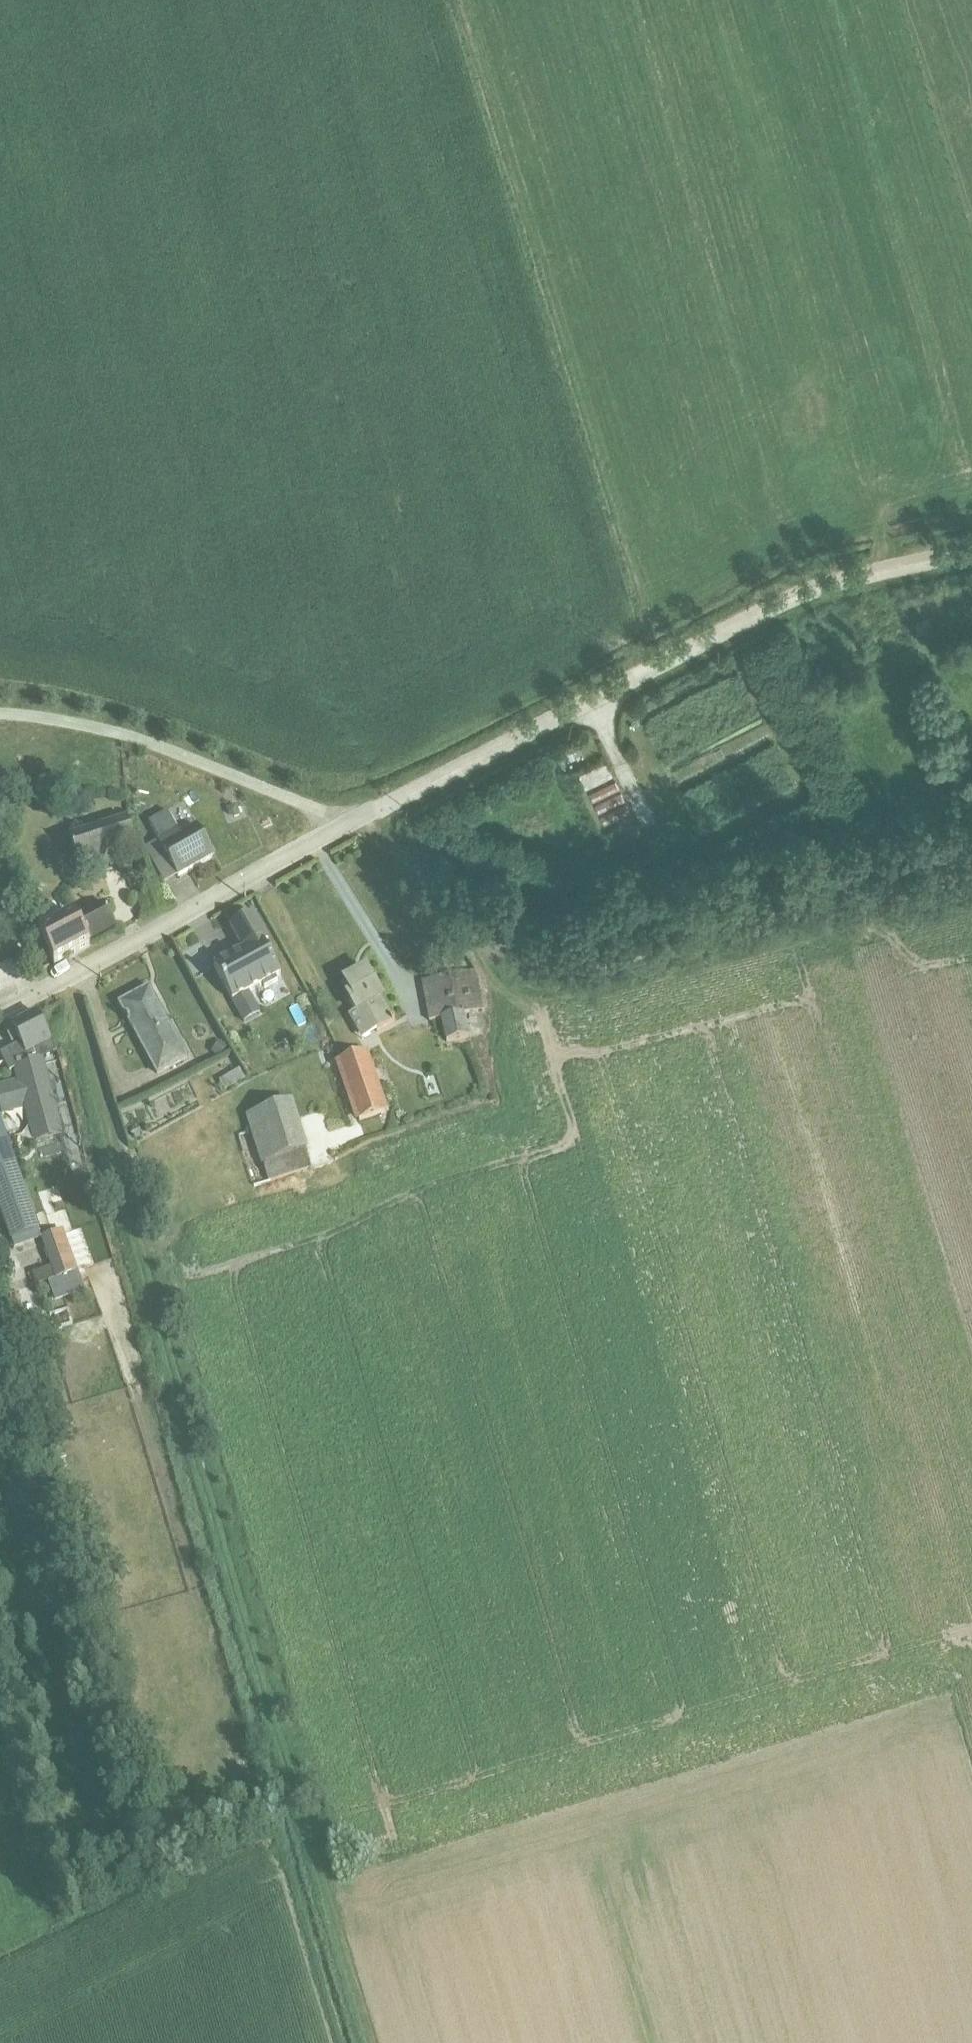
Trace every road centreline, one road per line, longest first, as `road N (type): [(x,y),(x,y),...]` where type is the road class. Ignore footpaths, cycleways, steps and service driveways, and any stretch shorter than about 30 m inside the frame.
road 1 (track): [(330,836),(428,857),(460,932),(479,949),(571,975),(608,972),(971,873)]
road 2 (tertiary): [(971,552),(800,599),(354,823)]
road 3 (tertiary): [(354,823),(0,1013)]
road 4 (residential): [(354,823),(132,738),(0,715)]

